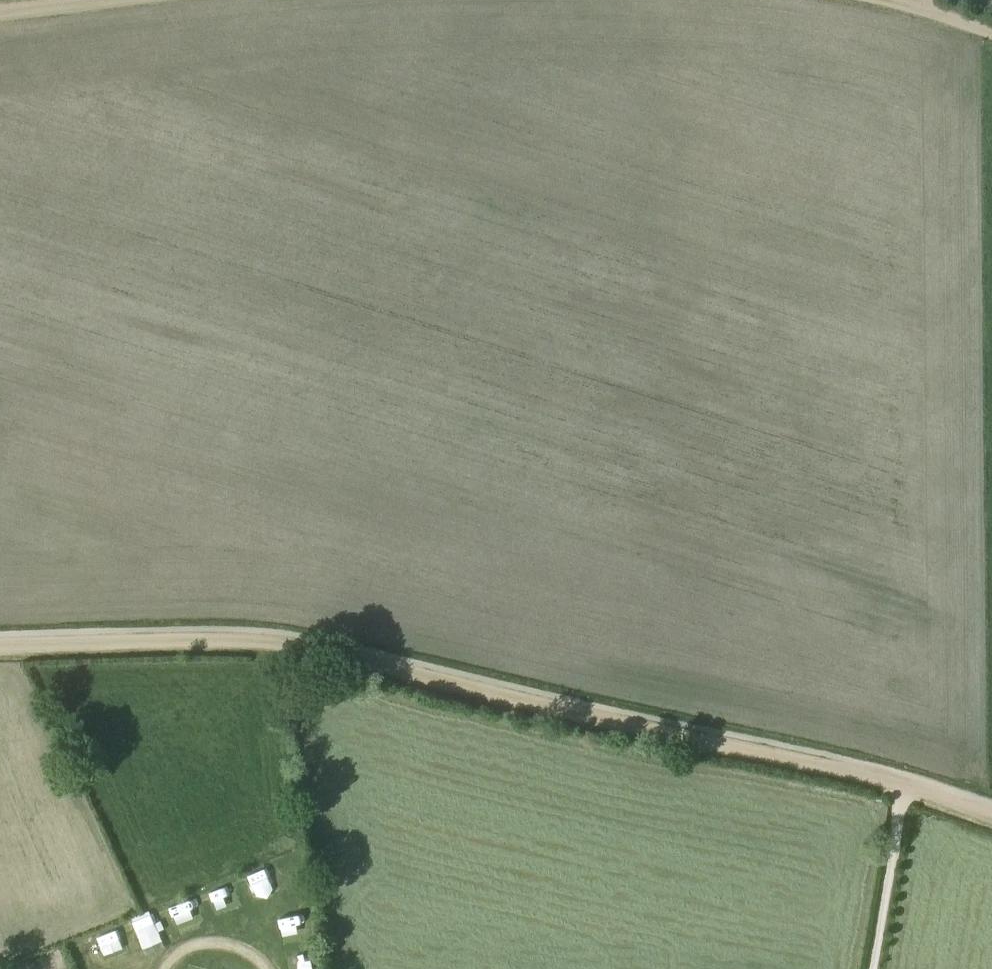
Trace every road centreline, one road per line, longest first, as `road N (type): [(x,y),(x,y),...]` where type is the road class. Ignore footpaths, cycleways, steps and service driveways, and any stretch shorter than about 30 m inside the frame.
road 1 (track): [(991,817),(904,787),(316,650),(235,641),(0,645)]

